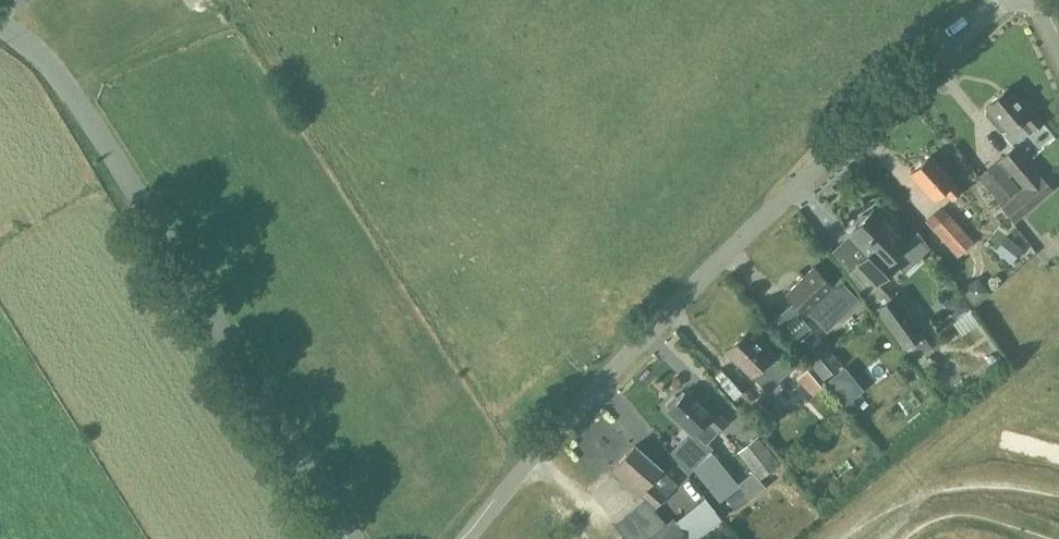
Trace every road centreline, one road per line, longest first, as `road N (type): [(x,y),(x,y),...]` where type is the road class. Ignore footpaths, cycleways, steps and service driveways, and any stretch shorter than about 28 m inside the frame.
road 1 (unclassified): [(470,538),(521,472),(786,194),(1006,0)]
road 2 (unclassified): [(354,538),(79,102),(44,57),(0,27)]

